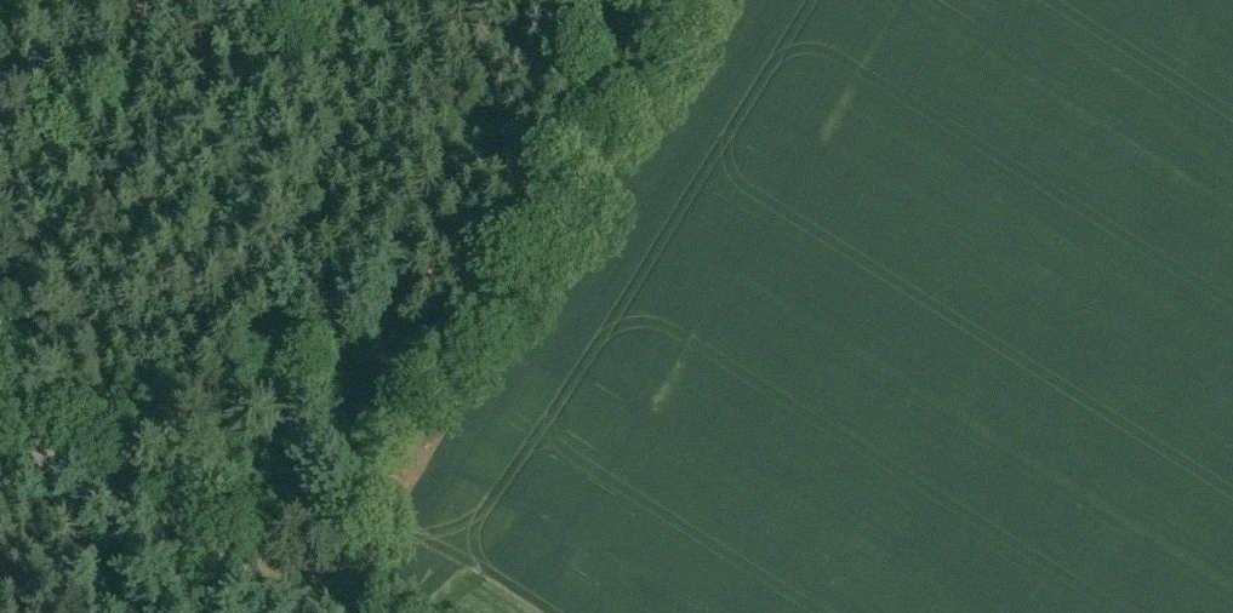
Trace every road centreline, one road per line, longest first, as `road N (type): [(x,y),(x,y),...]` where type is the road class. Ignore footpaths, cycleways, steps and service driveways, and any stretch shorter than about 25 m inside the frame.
road 1 (tertiary): [(311,612),(0,422)]

